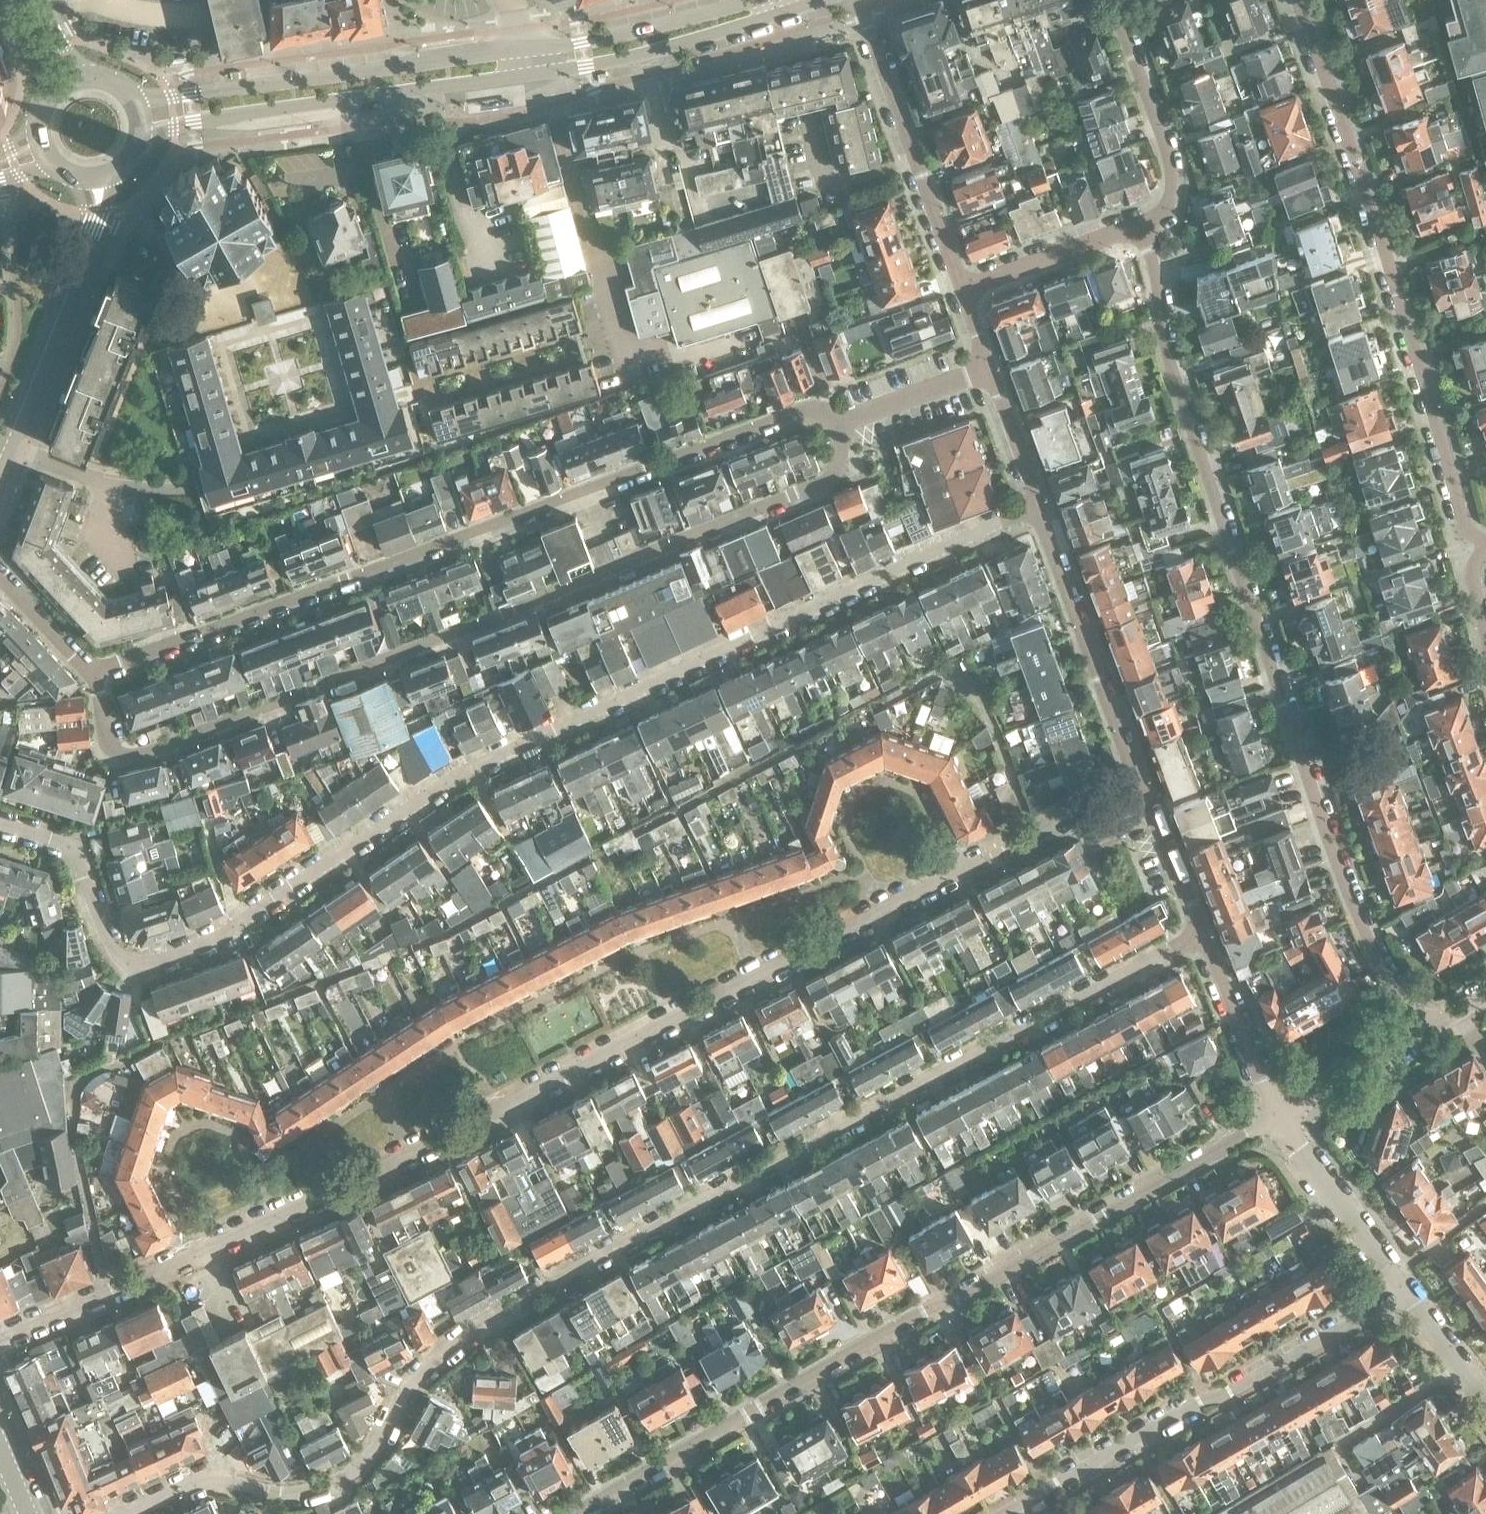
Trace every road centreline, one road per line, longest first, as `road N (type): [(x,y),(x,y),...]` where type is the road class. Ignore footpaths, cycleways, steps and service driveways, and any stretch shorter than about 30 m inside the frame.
road 1 (residential): [(1138,786),(408,1153),(0,1345)]
road 2 (residential): [(1195,938),(553,1277),(466,1332),(418,1377),(387,1436),(357,1471),(315,1490),(271,1493),(202,1479),(120,1513)]
road 3 (residential): [(0,823),(59,841),(103,939),(125,961),(157,953),(248,912),(455,777),(1035,507)]
road 4 (residential): [(842,420),(839,471),(130,759),(109,747),(94,672)]
road 5 (residential): [(1410,1028),(1302,767),(1164,337),(1144,226)]
road 6 (residential): [(1281,1108),(570,1513)]
road 7 (residential): [(94,672),(812,410),(842,420)]
road 8 (residential): [(1298,0),(1431,395),(1462,516),(1485,541)]
road 9 (residential): [(425,394),(615,340),(545,74)]
road 10 (residential): [(1409,1286),(1005,1513)]
road 11 (secondary): [(540,47),(169,96),(131,92)]
road 12 (secondary): [(142,139),(192,122),(545,74)]
road 13 (residential): [(860,0),(960,289)]
road 14 (residential): [(1035,507),(1138,786)]
road 15 (residential): [(1144,226),(1164,209),(1168,156),(1114,0)]
road 16 (secondary): [(545,74),(667,51),(768,7)]
road 17 (secondary): [(768,7),(540,47)]
road 18 (residential): [(1409,1286),(1281,1108)]
road 19 (tertiary): [(5,440),(87,243)]
road 20 (residential): [(960,289),(1144,226)]
road 21 (residential): [(1195,938),(1281,1108)]
road 22 (residential): [(1138,786),(1195,938)]
road 23 (residential): [(842,420),(988,367)]
road 24 (residential): [(1410,1028),(1281,1108)]
road 25 (residential): [(988,367),(1035,507)]
road 26 (residential): [(1485,1401),(1409,1286)]
road 27 (residential): [(0,576),(94,672)]

